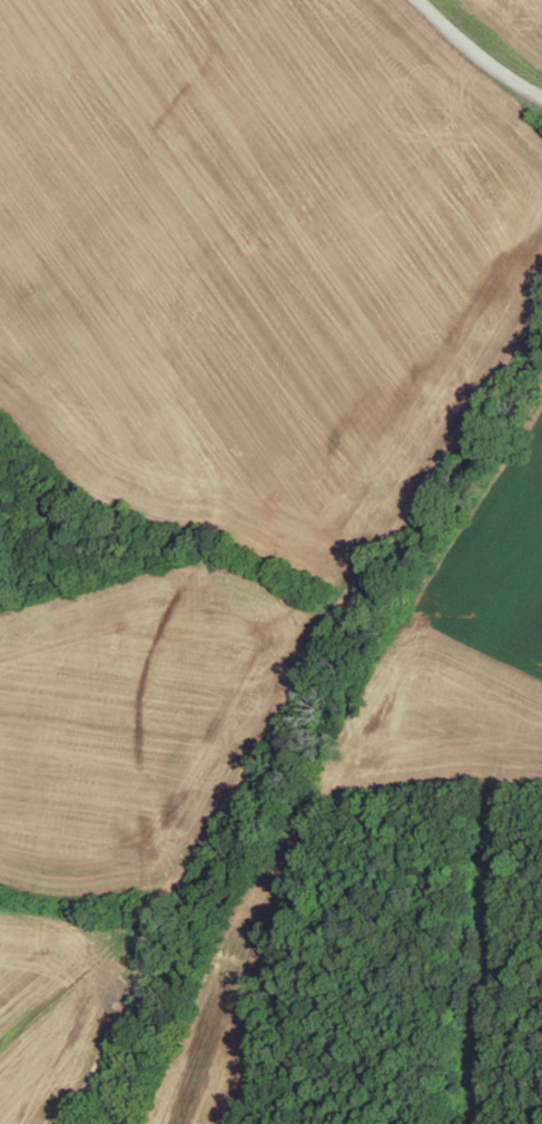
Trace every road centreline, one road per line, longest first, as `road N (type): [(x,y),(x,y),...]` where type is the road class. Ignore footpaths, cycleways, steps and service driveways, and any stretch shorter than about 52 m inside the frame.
road 1 (track): [(541,291),(329,618)]
road 2 (track): [(329,618),(208,838),(165,888)]
road 3 (track): [(165,888),(128,1005),(71,1123)]
road 4 (residential): [(541,97),(489,63),(422,0)]

